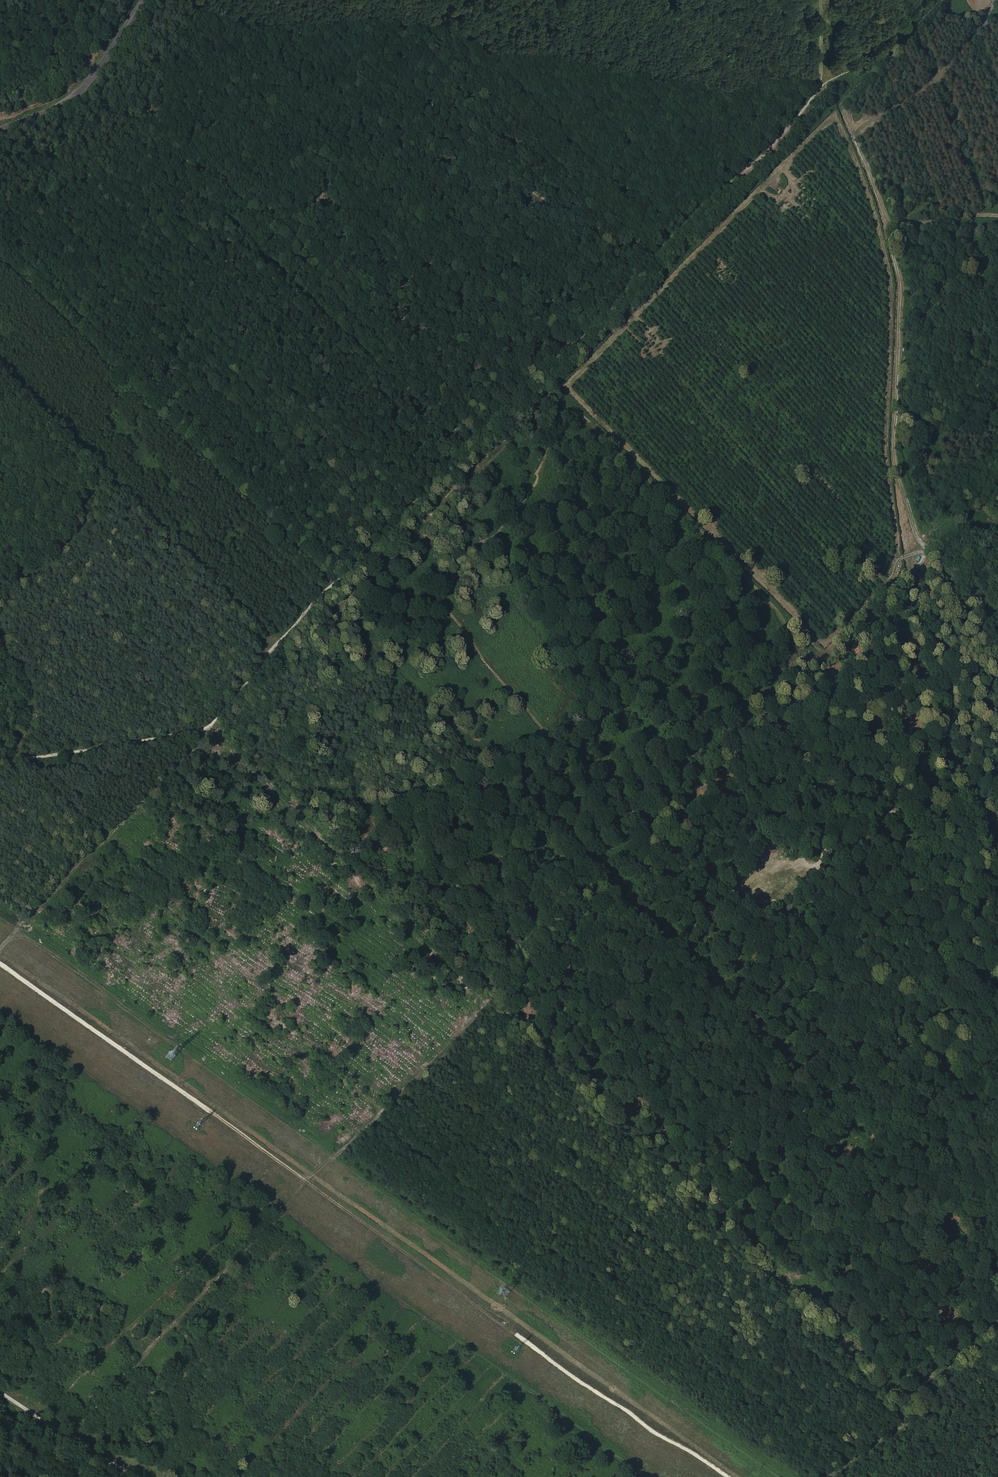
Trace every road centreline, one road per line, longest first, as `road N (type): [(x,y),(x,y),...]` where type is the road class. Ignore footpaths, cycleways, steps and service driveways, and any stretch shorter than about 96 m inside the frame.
road 1 (track): [(0,761),(213,723),(303,614),(800,113),(821,81),(820,0)]
road 2 (tertiary): [(138,0),(73,103),(0,130)]
road 3 (track): [(141,1476),(0,1401)]

